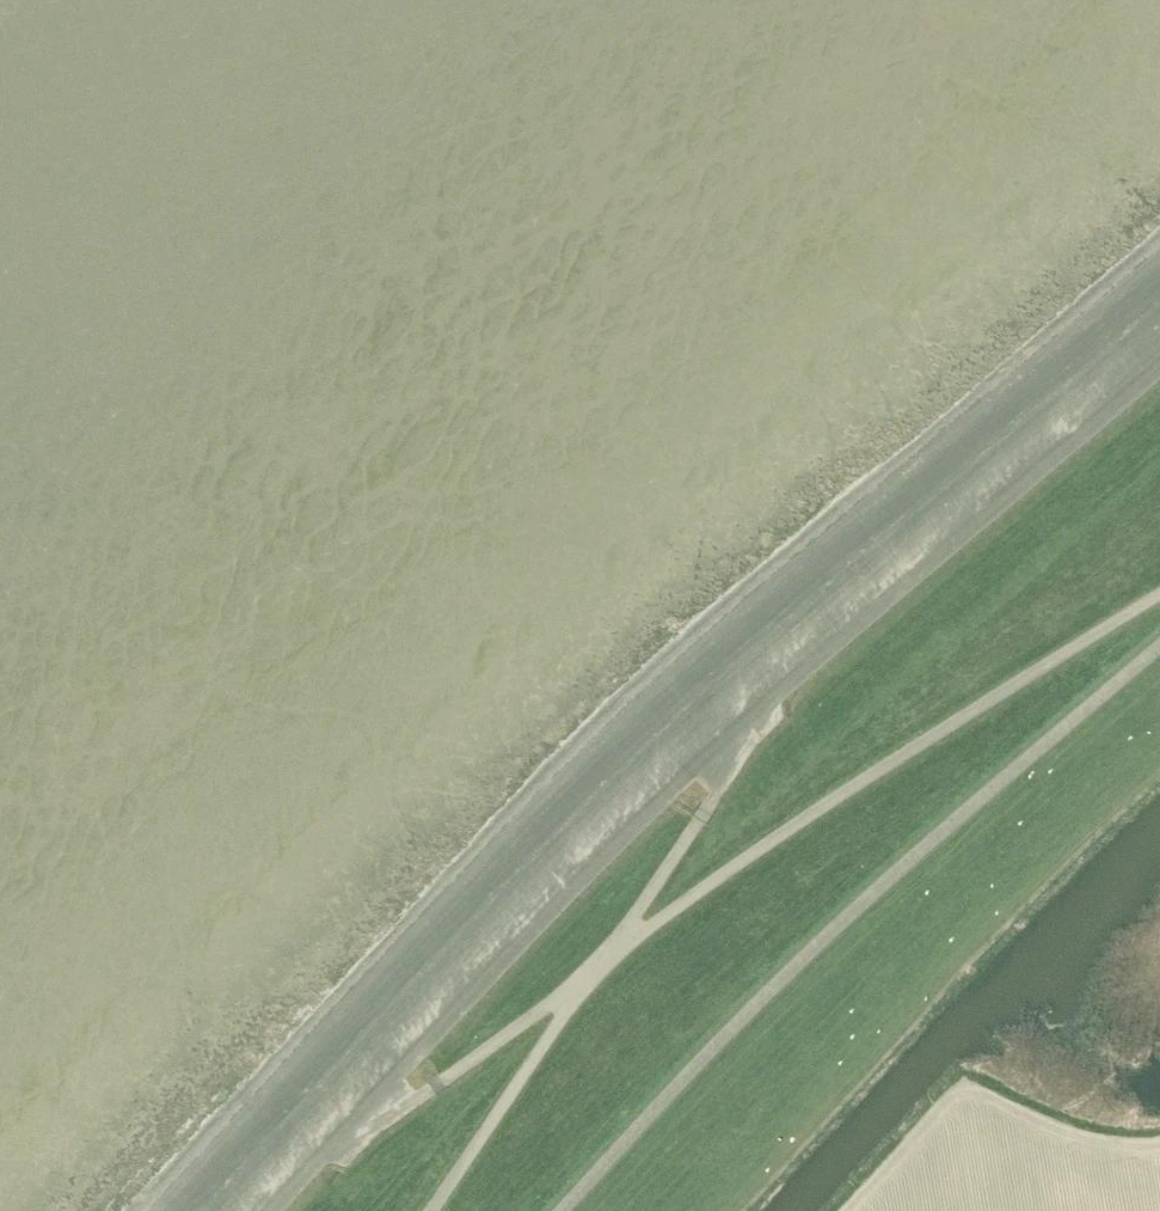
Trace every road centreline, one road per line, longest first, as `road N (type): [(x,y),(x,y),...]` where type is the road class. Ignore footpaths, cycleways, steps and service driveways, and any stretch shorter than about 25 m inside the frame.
road 1 (unclassified): [(1159,595),(686,902),(585,977),(433,1210)]
road 2 (unclassified): [(563,1210),(715,1045),(899,871),(1159,646)]

